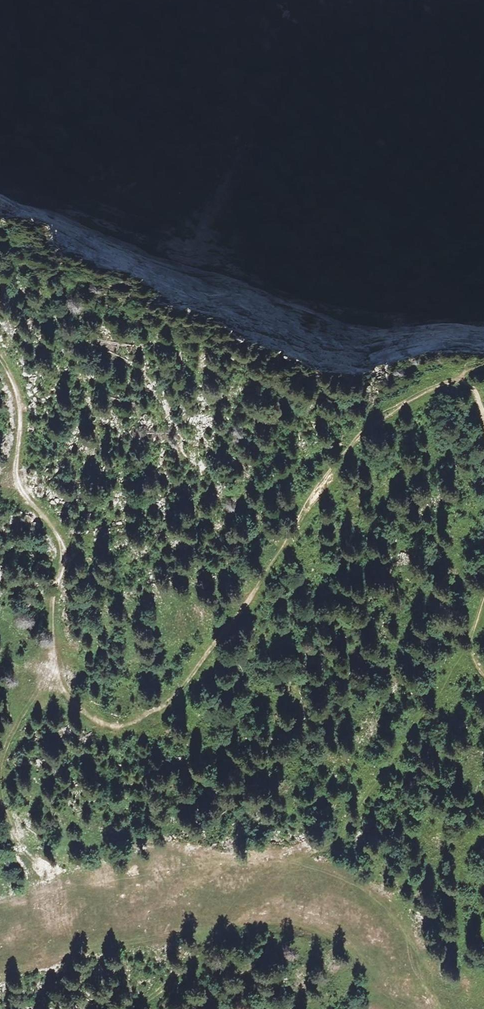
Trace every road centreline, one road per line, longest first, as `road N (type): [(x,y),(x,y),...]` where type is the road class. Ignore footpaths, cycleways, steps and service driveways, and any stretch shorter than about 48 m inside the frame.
road 1 (track): [(285,541),(189,675),(134,729),(100,727),(79,710),(55,658)]
road 2 (track): [(55,658),(59,547),(17,484),(19,403),(0,362)]
road 3 (track): [(483,423),(453,373),(395,403),(352,446)]
road 4 (track): [(55,658),(0,777)]

